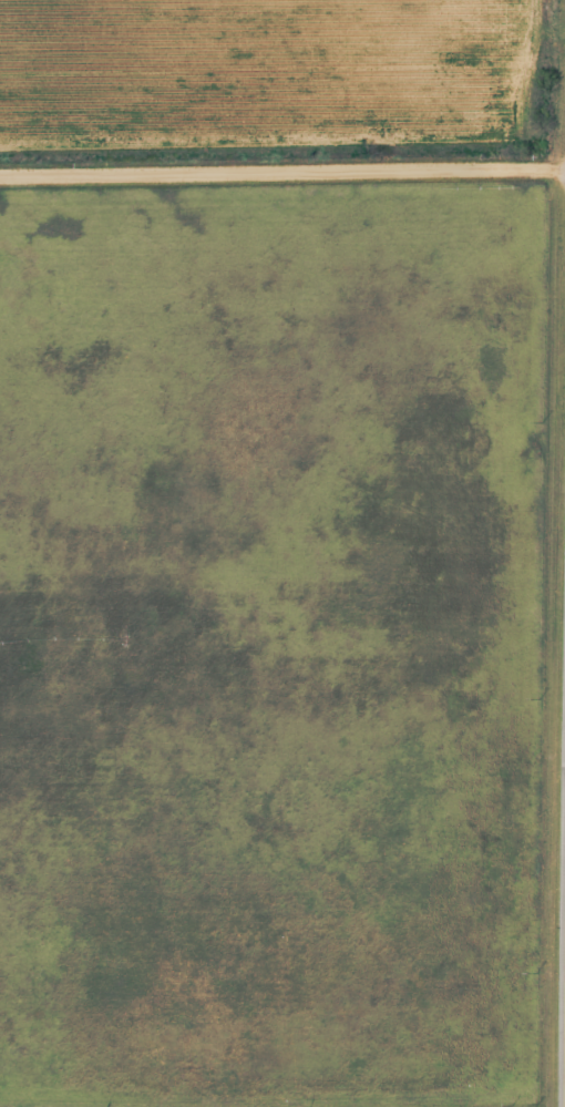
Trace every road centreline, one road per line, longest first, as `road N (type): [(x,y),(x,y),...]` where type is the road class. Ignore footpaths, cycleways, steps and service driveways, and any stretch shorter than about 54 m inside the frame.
road 1 (tertiary): [(561,0),(561,747)]
road 2 (residential): [(0,182),(561,173)]
road 3 (tertiary): [(560,1106),(561,747)]

